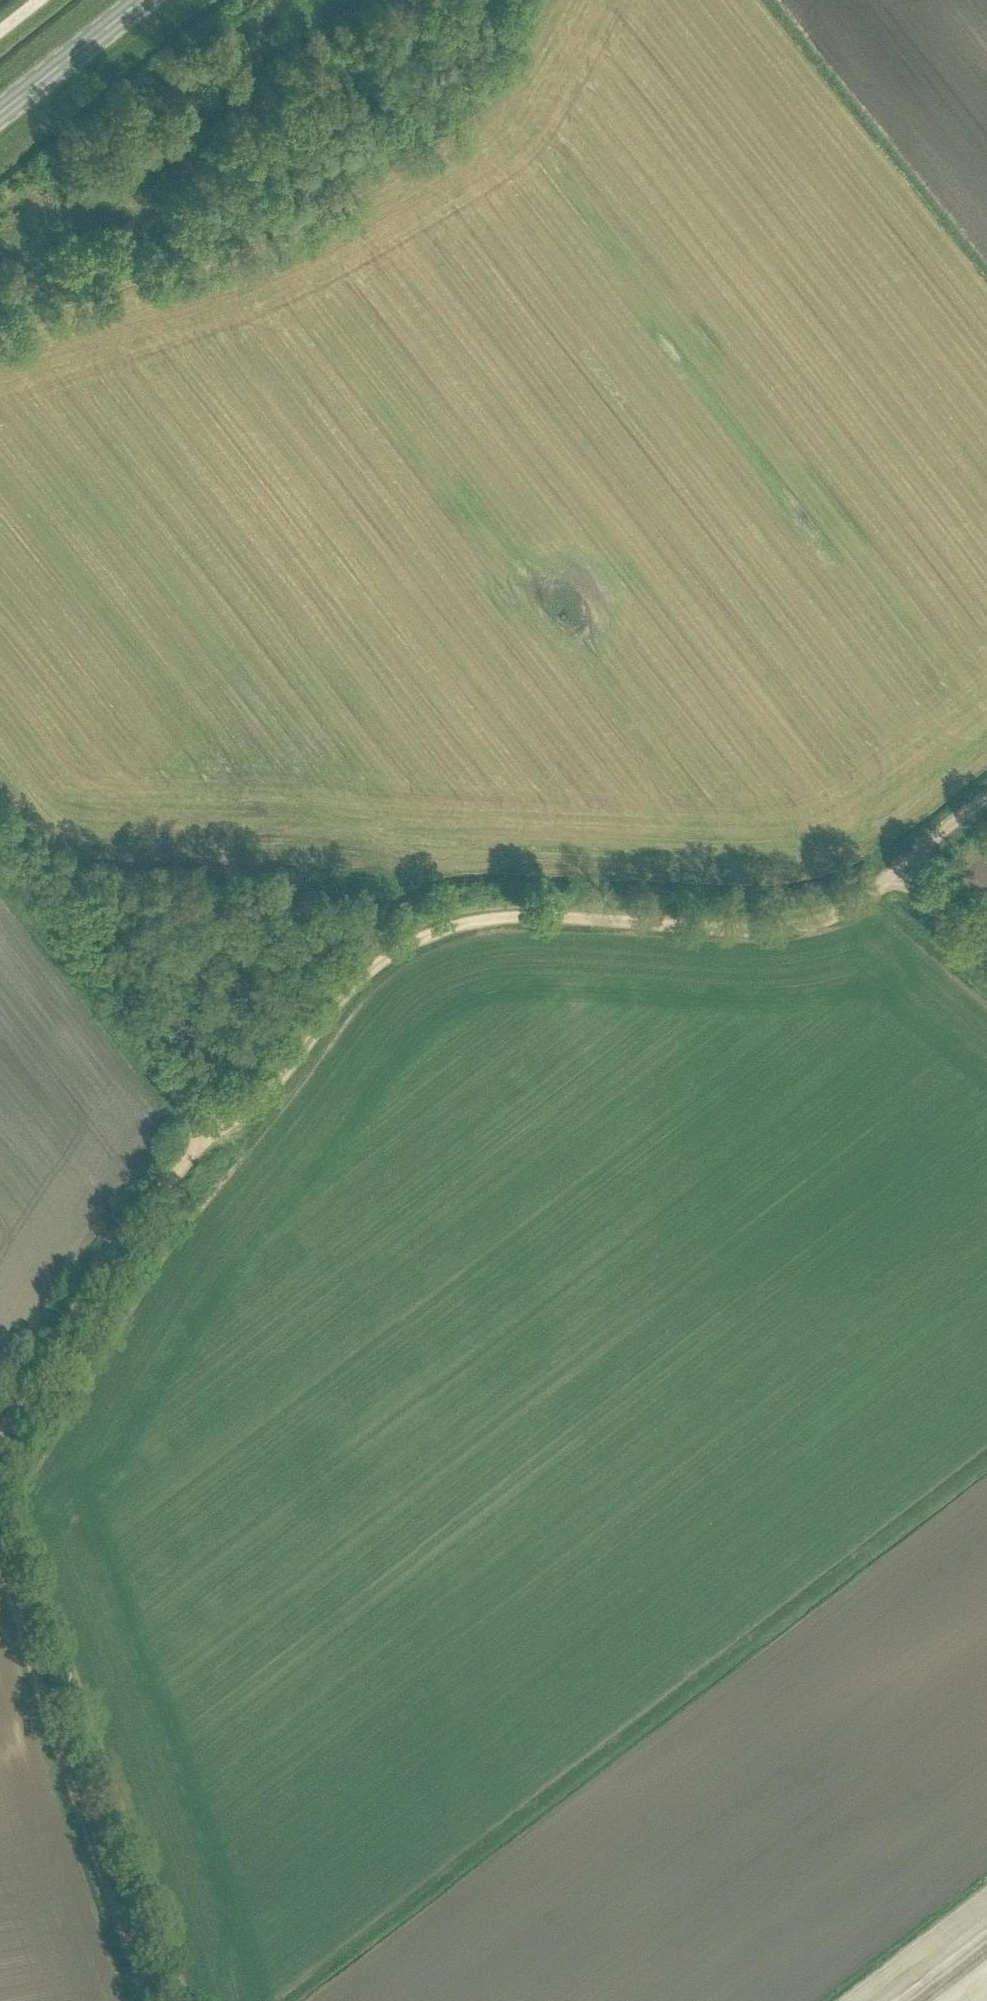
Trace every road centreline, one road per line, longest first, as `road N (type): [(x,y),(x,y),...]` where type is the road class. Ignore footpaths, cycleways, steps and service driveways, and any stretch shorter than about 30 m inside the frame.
road 1 (track): [(213,1125),(265,1095),(356,977),(408,932),(484,908),(753,919),(820,910),(867,890),(986,795)]
road 2 (track): [(0,1571),(146,2000)]
road 3 (track): [(0,1436),(133,1210),(213,1125)]
road 4 (track): [(0,856),(213,1125)]
road 5 (primary): [(0,108),(137,0)]
road 6 (track): [(900,864),(986,949)]

